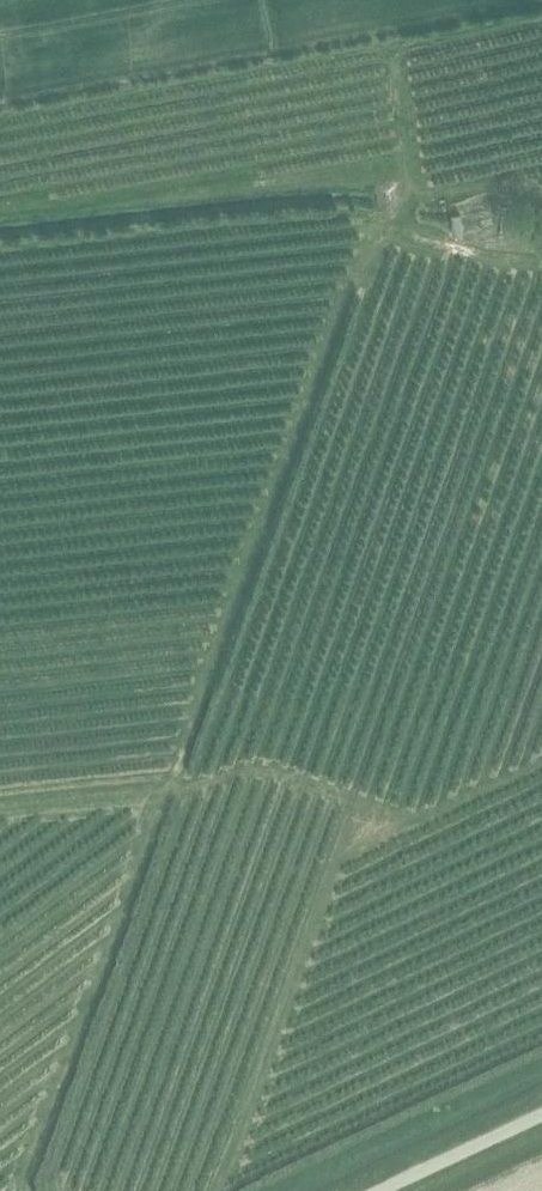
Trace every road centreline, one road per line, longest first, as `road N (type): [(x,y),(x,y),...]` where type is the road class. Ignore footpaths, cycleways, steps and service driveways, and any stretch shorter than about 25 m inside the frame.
road 1 (unclassified): [(382,1190),(541,1117)]

